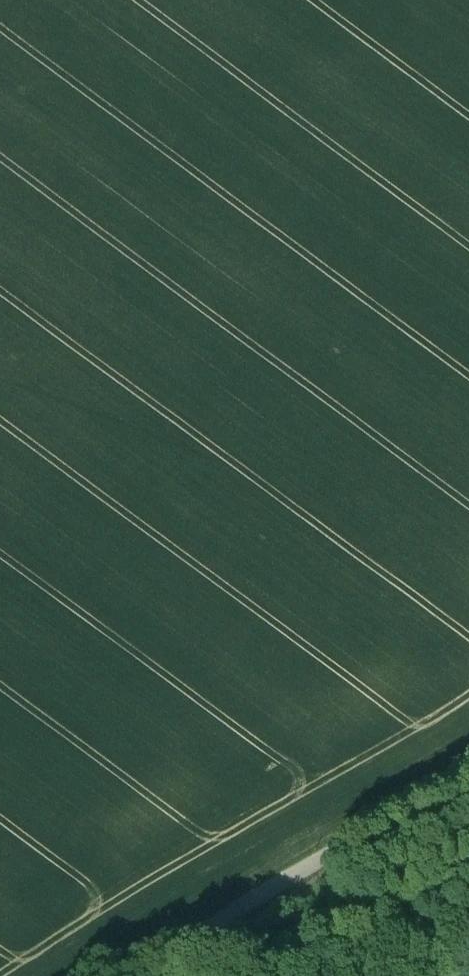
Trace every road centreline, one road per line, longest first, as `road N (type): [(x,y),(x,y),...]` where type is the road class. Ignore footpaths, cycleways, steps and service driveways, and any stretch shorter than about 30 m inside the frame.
road 1 (unclassified): [(193,975),(468,790)]

